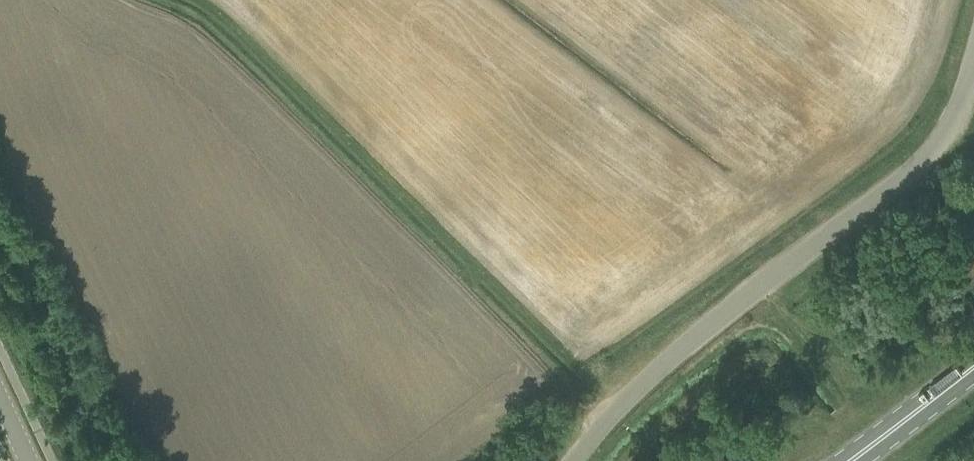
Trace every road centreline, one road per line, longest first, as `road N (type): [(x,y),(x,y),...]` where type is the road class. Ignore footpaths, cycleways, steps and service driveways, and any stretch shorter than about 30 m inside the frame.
road 1 (unclassified): [(573,460),(653,374),(932,152),(973,63)]
road 2 (primary): [(849,460),(973,369)]
road 3 (track): [(840,381),(756,289)]

